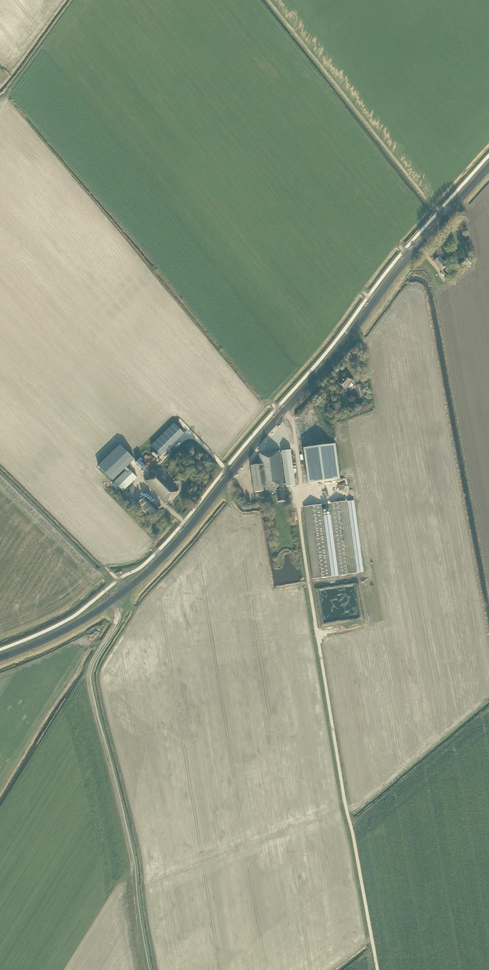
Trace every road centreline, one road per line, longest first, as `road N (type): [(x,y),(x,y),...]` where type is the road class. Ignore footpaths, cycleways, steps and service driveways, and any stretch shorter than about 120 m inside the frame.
road 1 (primary): [(0,658),(79,622),(157,562),(488,167)]
road 2 (track): [(147,969),(127,840),(88,680),(117,612)]

